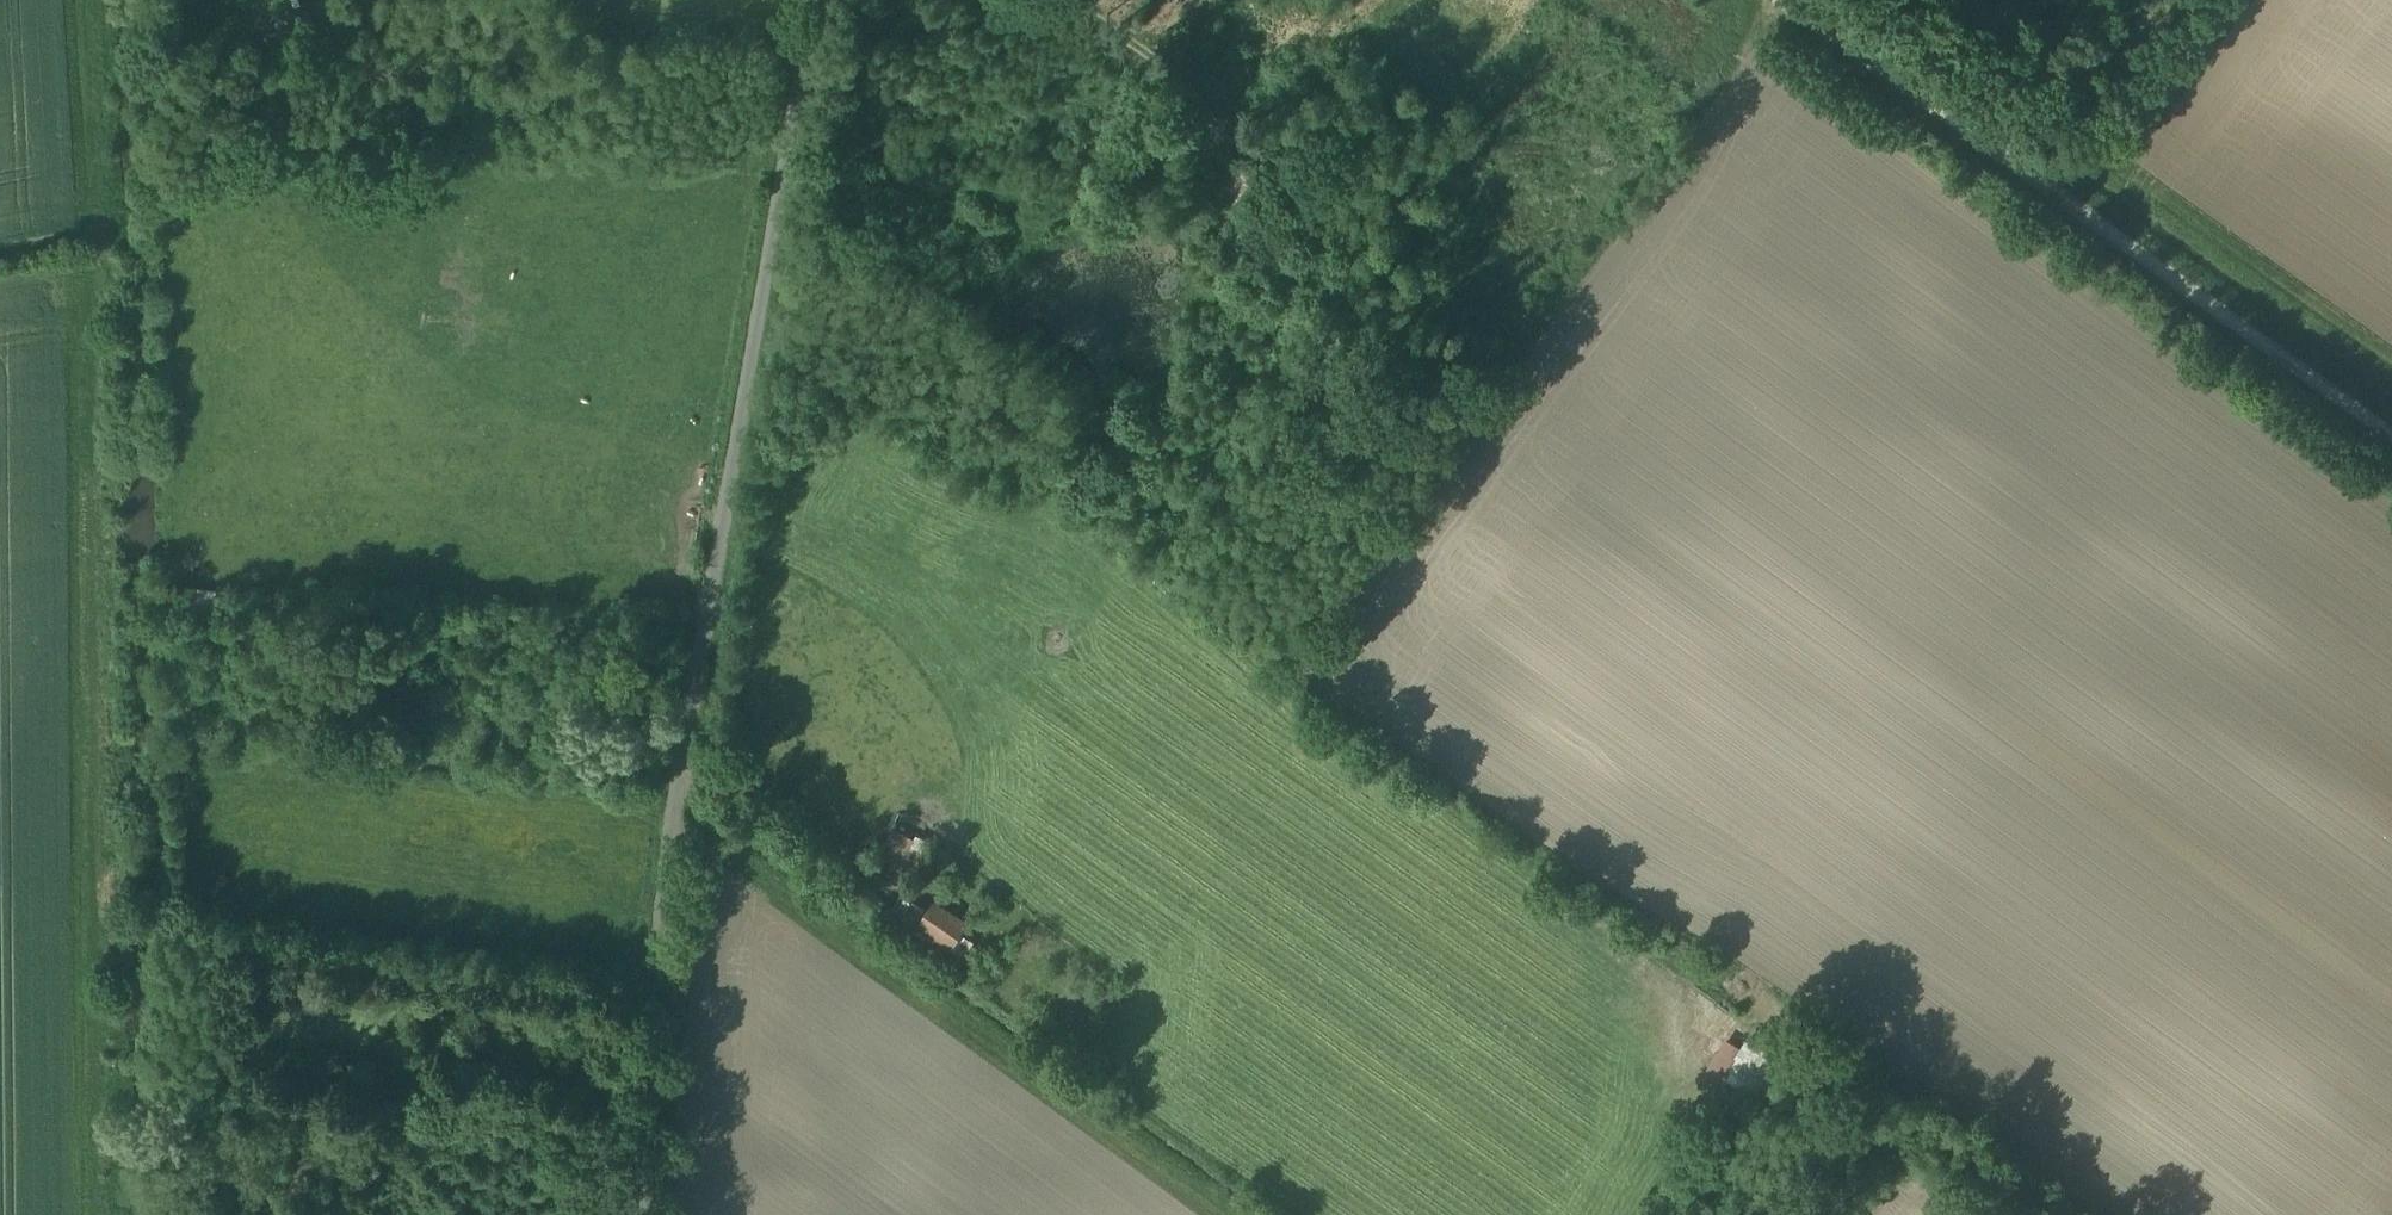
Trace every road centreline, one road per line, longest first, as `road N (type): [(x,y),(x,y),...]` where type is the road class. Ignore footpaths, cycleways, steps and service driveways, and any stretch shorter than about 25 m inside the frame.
road 1 (unclassified): [(643,1214),(684,763),(819,0)]
road 2 (track): [(1774,0),(2391,442)]

